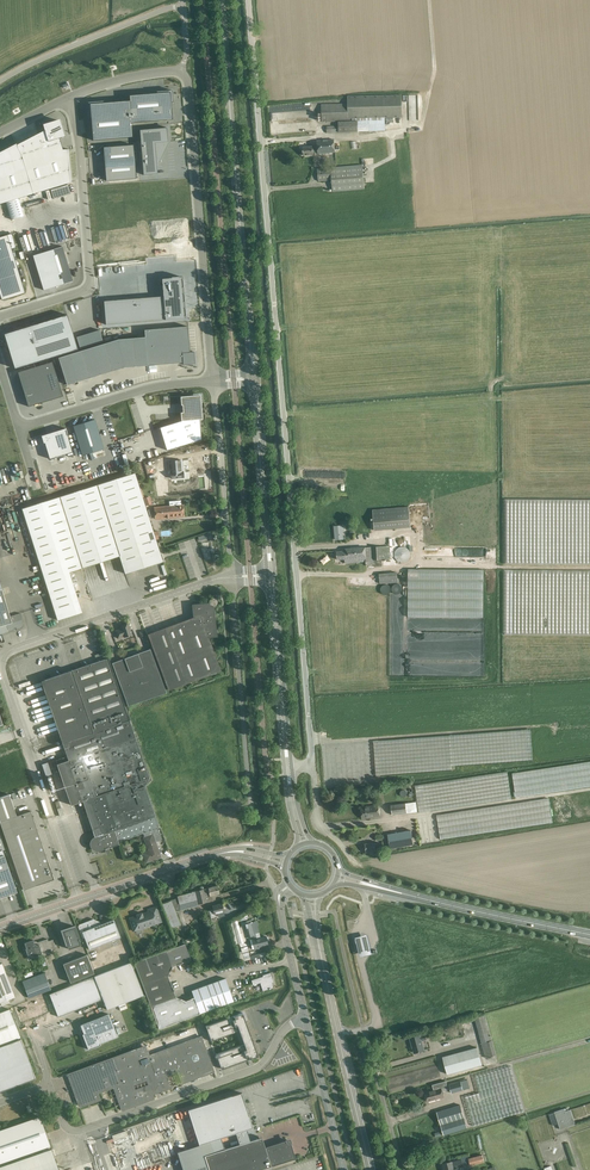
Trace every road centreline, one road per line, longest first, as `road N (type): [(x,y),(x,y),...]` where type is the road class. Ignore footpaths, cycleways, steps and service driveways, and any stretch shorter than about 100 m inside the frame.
road 1 (unclassified): [(312,766),(249,0)]
road 2 (unclassified): [(231,577),(10,650),(0,666),(51,818)]
road 3 (tertiary): [(254,371),(221,0)]
road 4 (unclassified): [(48,1085),(65,1126),(81,1131),(258,1067),(283,1031),(304,1017)]
road 5 (unclassified): [(214,381),(181,70)]
road 6 (secondary): [(0,928),(225,852),(285,863)]
road 7 (unclassified): [(0,317),(91,290),(69,97)]
road 8 (track): [(310,743),(589,726)]
road 9 (track): [(319,828),(589,789)]
road 10 (secondary): [(371,1169),(318,942)]
road 11 (unclassified): [(252,809),(231,577)]
road 12 (unclassified): [(214,381),(157,386),(18,427)]
road 13 (unclassified): [(0,81),(184,7)]
road 14 (unclassified): [(231,577),(214,381)]
road 15 (secondary): [(589,935),(402,893)]
road 16 (tertiary): [(288,768),(272,583)]
road 17 (tertiary): [(270,566),(255,385)]
road 18 (unclassified): [(343,1169),(304,1017)]
road 19 (unclassified): [(364,1032),(402,1169)]
road 20 (unclassified): [(304,1017),(279,901),(290,886)]
road 21 (track): [(420,128),(435,69),(429,0)]

